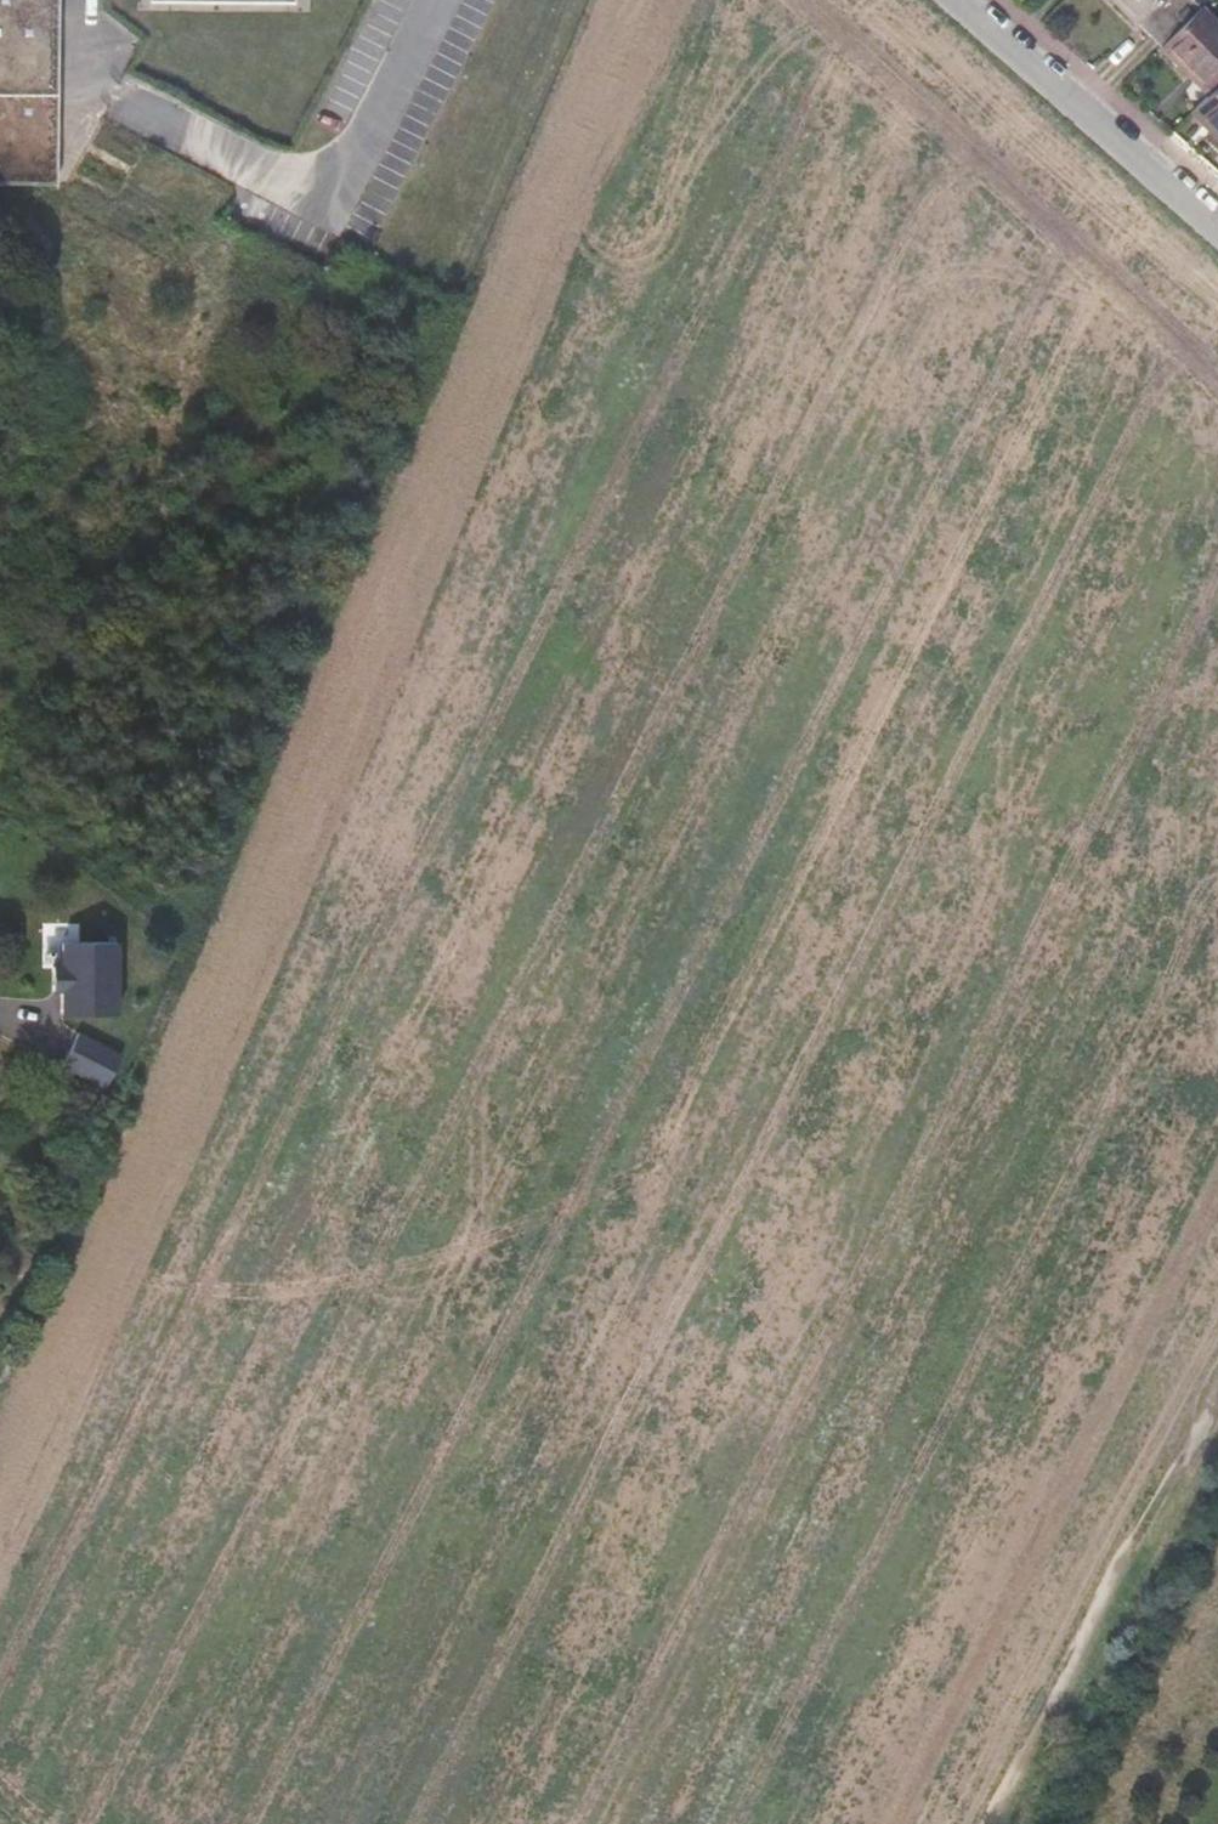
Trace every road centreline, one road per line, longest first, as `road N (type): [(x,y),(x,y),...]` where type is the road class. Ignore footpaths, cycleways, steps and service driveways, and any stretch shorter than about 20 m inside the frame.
road 1 (track): [(1001,1823),(1217,1419)]
road 2 (residential): [(1217,214),(968,0)]

